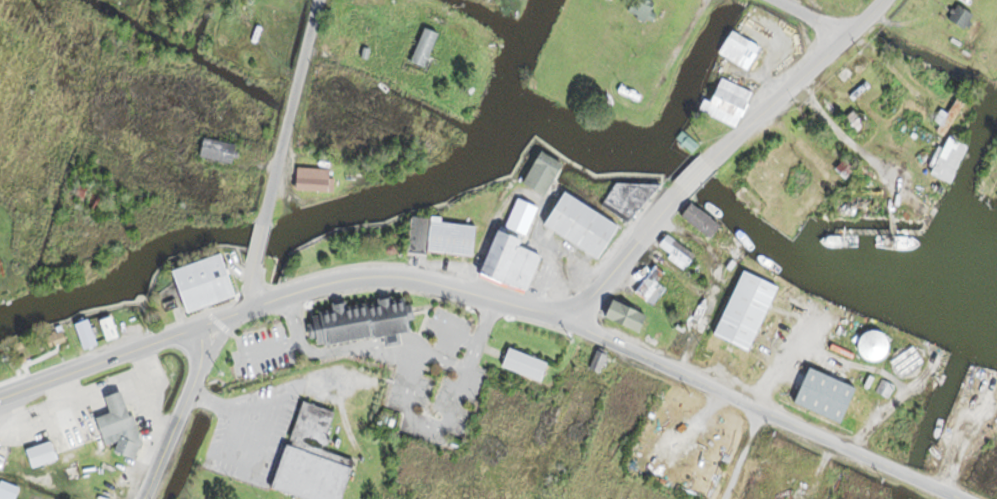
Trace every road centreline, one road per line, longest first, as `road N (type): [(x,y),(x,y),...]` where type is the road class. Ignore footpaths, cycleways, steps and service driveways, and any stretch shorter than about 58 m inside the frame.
road 1 (primary): [(0,399),(359,276),(407,277),(533,309),(572,310),(679,189)]
road 2 (residential): [(572,310),(586,329),(953,498)]
road 3 (residential): [(264,223),(320,0)]
road 4 (residential): [(143,498),(203,357),(204,325)]
road 5 (primary): [(707,160),(841,41)]

